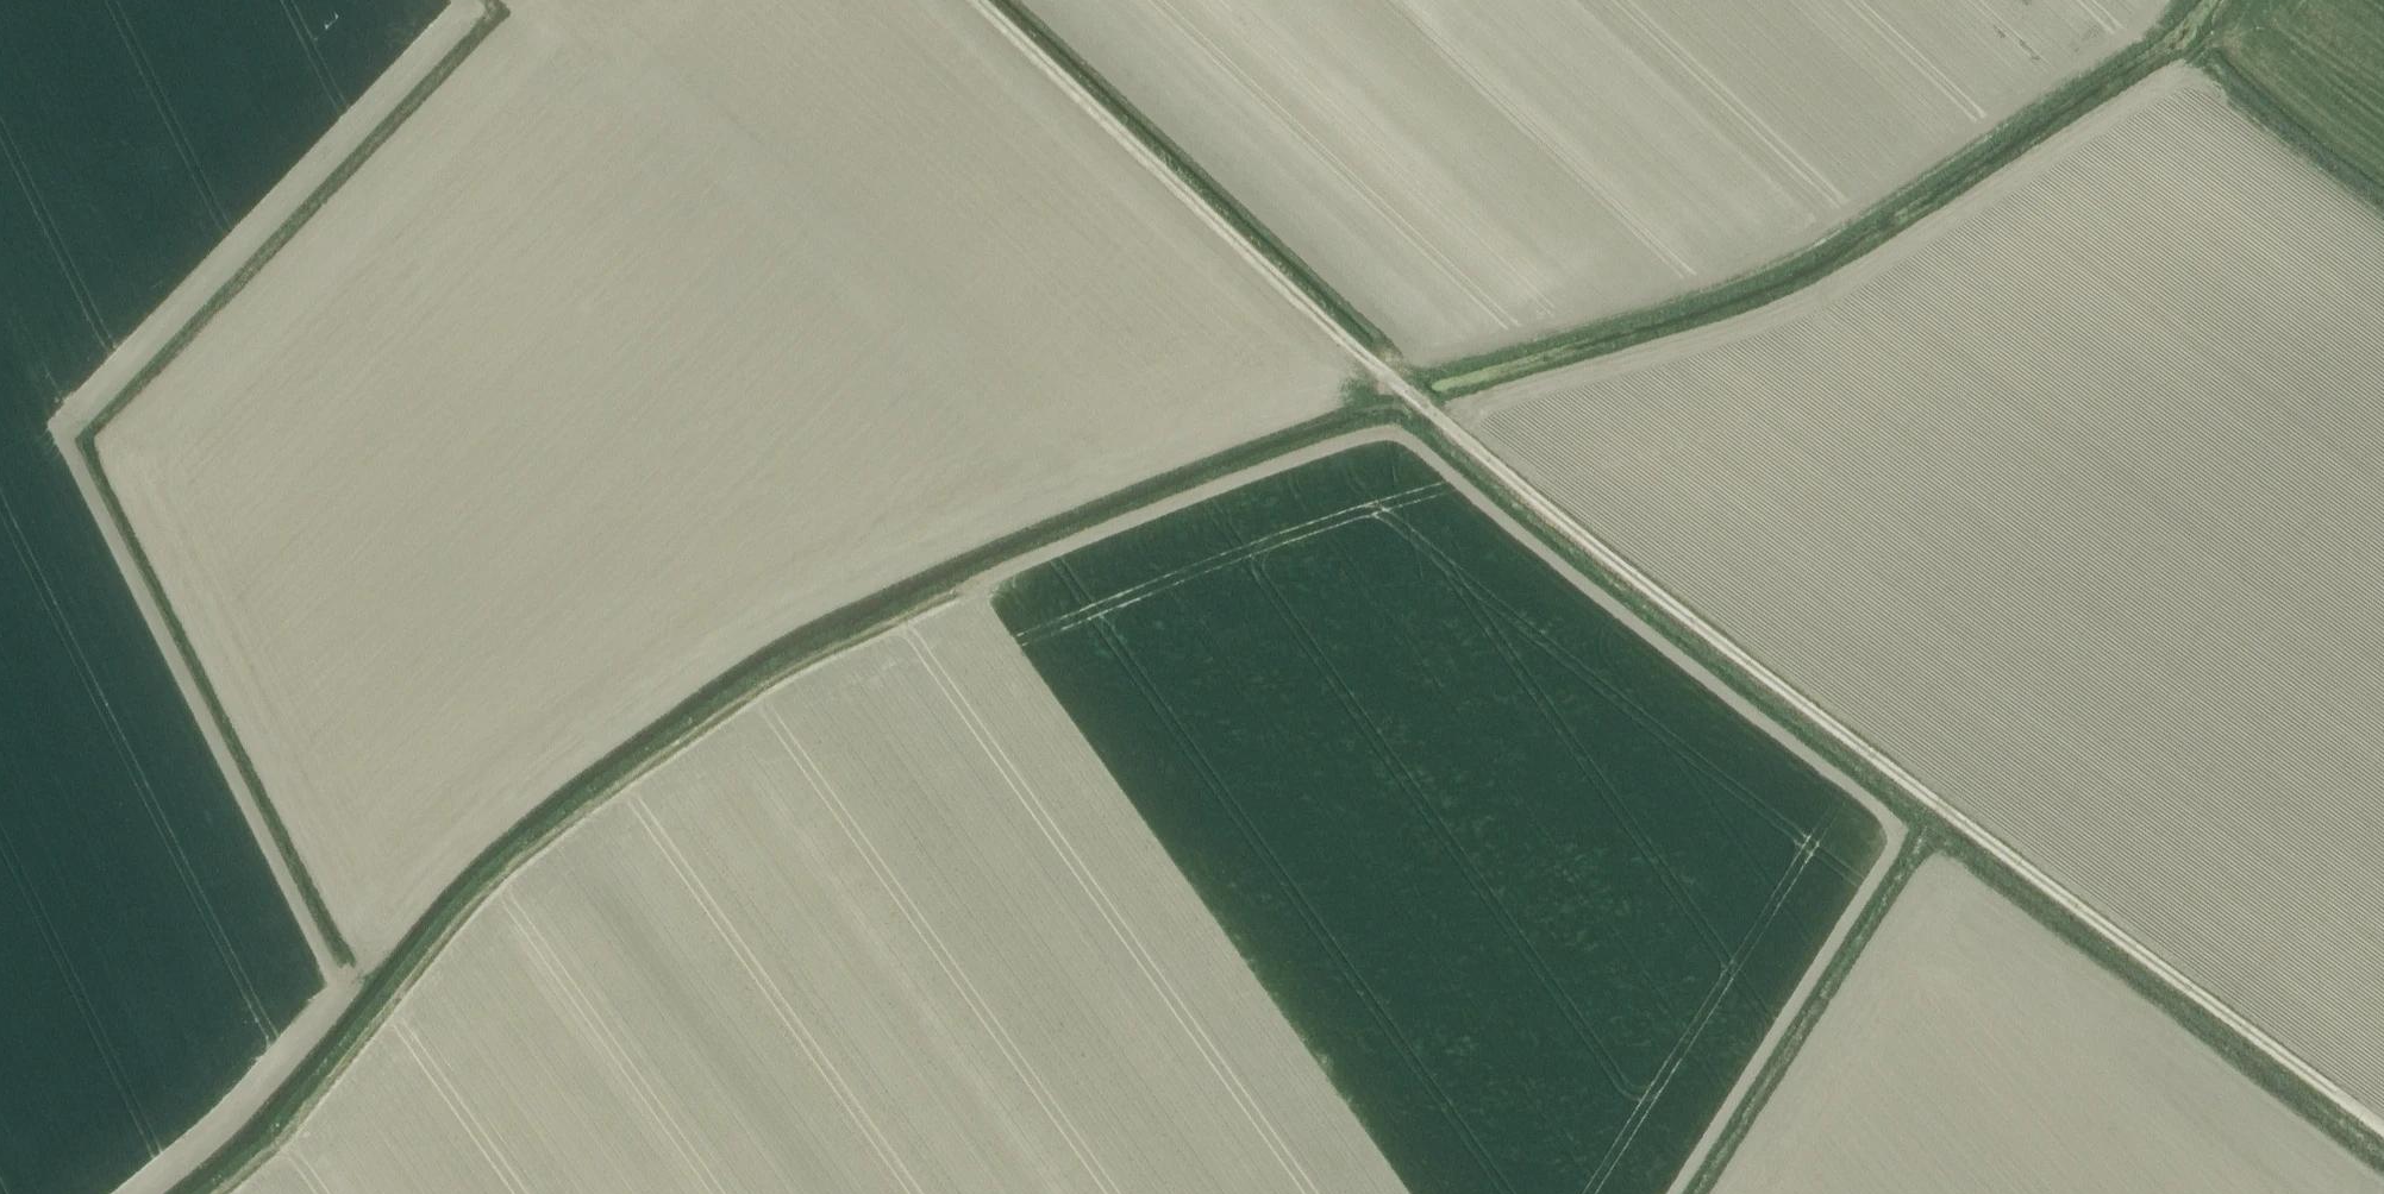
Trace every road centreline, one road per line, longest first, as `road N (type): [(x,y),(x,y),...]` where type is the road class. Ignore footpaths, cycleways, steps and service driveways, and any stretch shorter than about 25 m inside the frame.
road 1 (track): [(974,0),(1389,377)]

